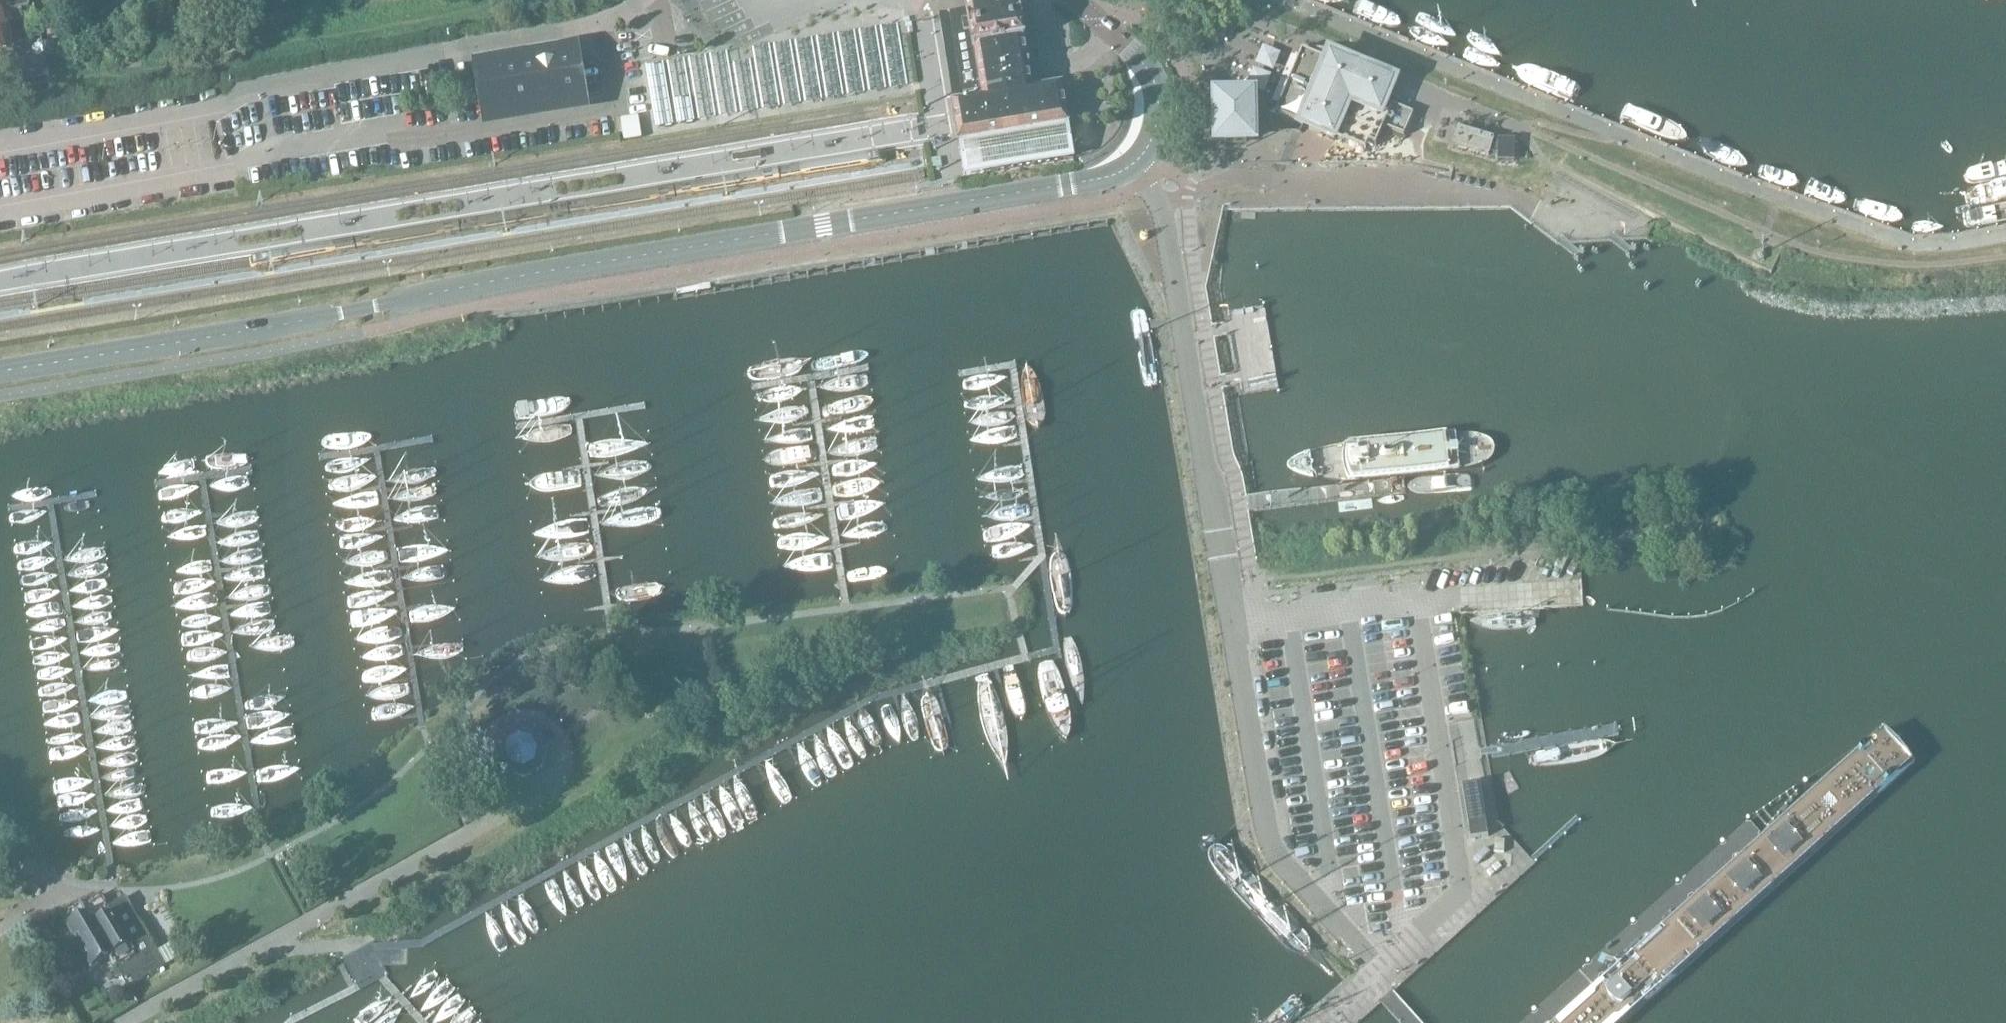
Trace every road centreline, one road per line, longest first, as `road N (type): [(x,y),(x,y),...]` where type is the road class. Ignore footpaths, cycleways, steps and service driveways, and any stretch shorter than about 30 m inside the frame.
road 1 (tertiary): [(0,370),(1066,184),(1131,165)]
road 2 (unclassified): [(1234,630),(1270,840),(1380,972),(1461,886),(1415,604)]
road 3 (unclassified): [(1131,165),(1159,207),(1234,630)]
road 4 (tertiary): [(1131,165),(1151,141),(1157,90),(1143,62),(1079,0)]
road 5 (unclassified): [(1415,604),(1234,630)]
road 6 (residential): [(1415,604),(1572,592)]

